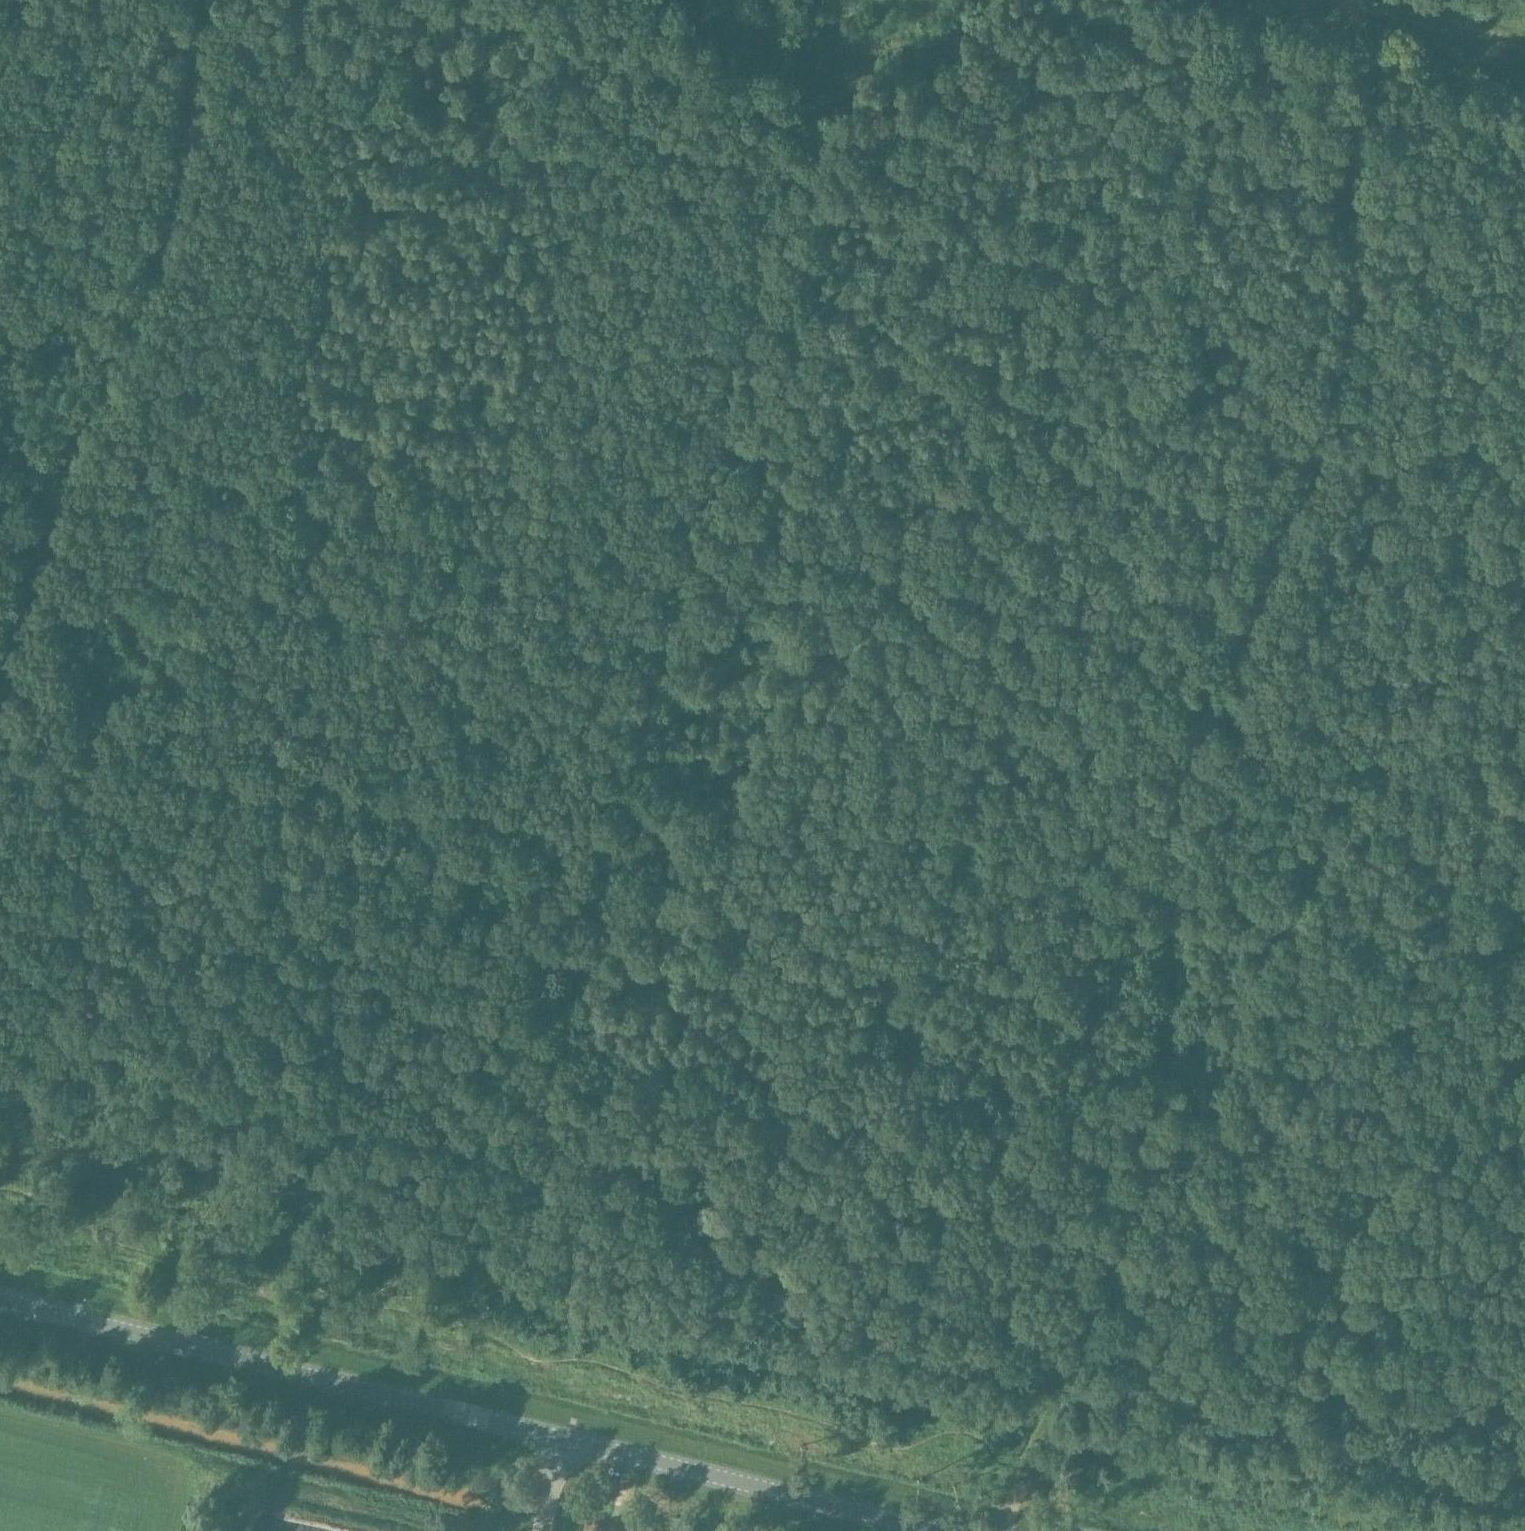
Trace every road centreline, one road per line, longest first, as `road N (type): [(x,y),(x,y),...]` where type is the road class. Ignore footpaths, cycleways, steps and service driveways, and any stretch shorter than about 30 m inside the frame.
road 1 (tertiary): [(935,1530),(0,1300)]
road 2 (track): [(1195,708),(1170,810),(1165,999),(1140,1180),(1024,1453)]
road 3 (track): [(0,679),(40,514),(154,255),(203,0)]
road 4 (track): [(1394,0),(1366,105),(1334,375)]
road 5 (track): [(1334,375),(1286,518),(1195,708)]
road 6 (track): [(1524,44),(1351,0)]

